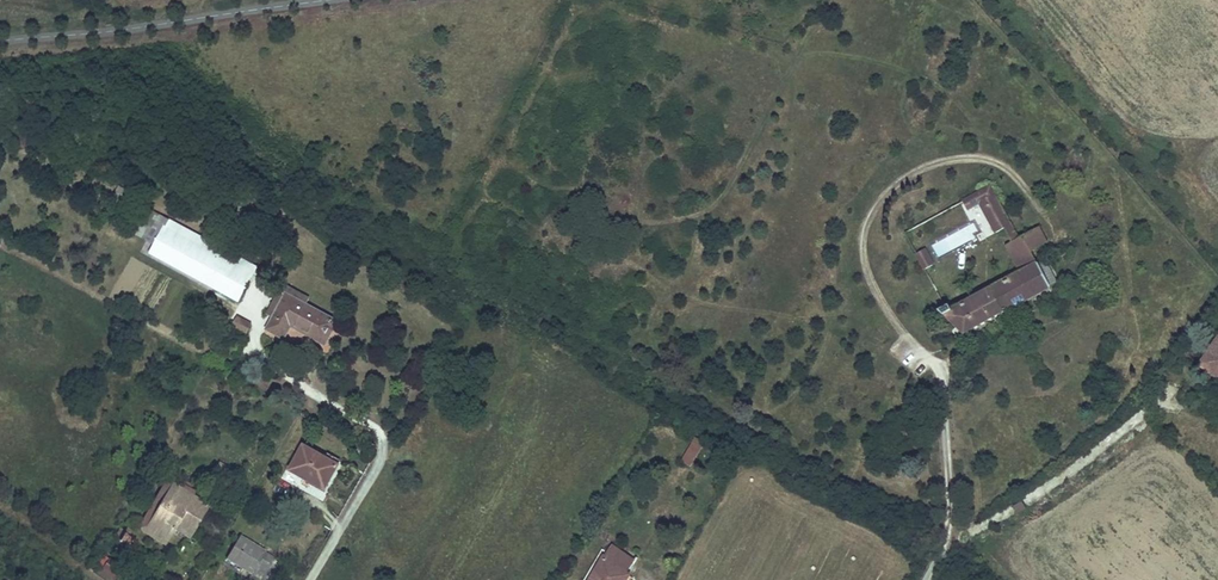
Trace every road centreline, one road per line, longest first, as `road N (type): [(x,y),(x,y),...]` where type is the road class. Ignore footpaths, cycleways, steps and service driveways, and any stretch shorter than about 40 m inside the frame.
road 1 (secondary): [(375,579),(551,272),(614,94),(627,11)]

